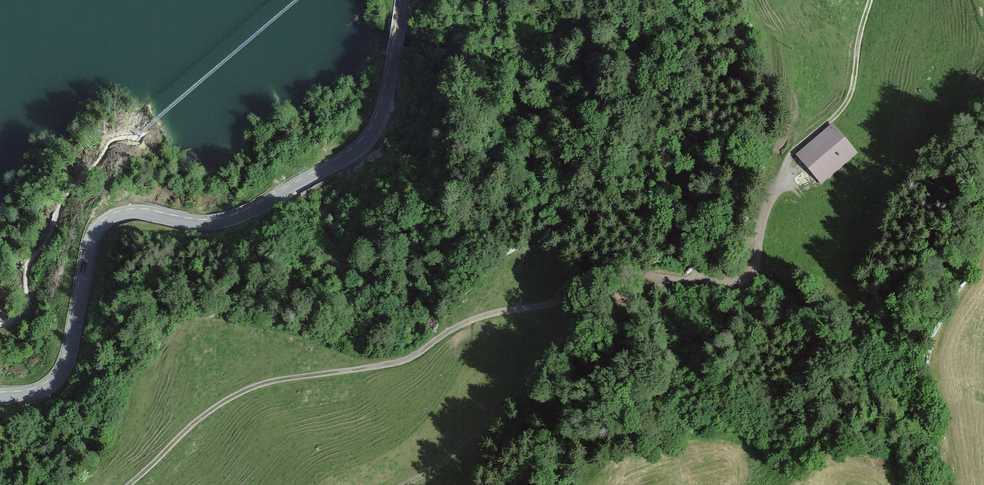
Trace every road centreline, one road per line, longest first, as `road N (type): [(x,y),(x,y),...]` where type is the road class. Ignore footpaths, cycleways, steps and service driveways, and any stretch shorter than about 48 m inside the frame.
road 1 (track): [(748,280),(623,274),(570,298),(469,321),(405,360),(263,383),(196,420),(128,484)]
road 2 (tertiary): [(403,0),(384,107),(367,140),(227,222),(124,213),(102,224),(91,243),(70,357),(58,379),(36,394),(0,398)]
road 3 (track): [(675,279),(592,314),(456,453),(406,484)]
road 4 (track): [(748,280),(789,158),(848,101),(871,0)]

